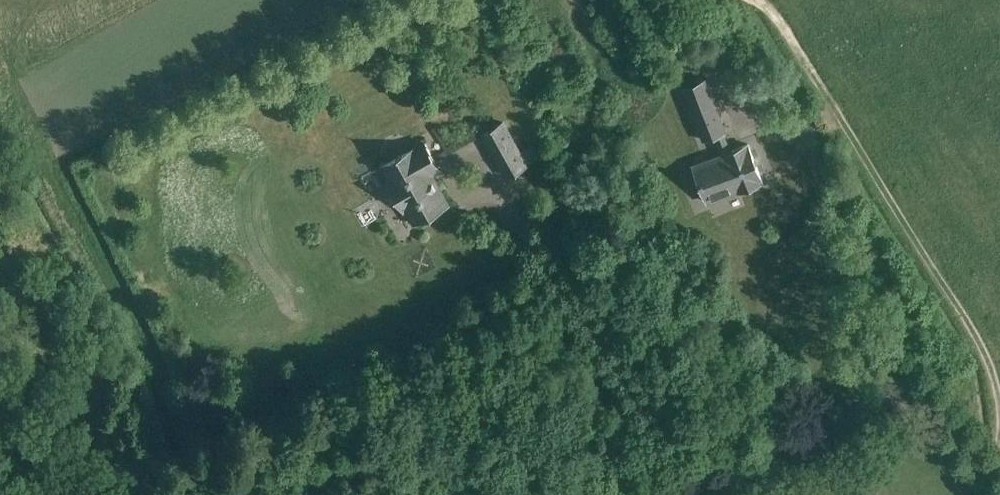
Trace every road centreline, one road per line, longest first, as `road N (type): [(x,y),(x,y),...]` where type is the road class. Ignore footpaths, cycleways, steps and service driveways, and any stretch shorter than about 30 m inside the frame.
road 1 (track): [(999,486),(952,429),(922,405),(904,403),(872,411),(768,470),(711,471),(686,453),(532,237)]
road 2 (track): [(999,398),(967,322),(763,0)]
road 3 (track): [(886,405),(848,380),(836,351),(827,207),(802,122)]

